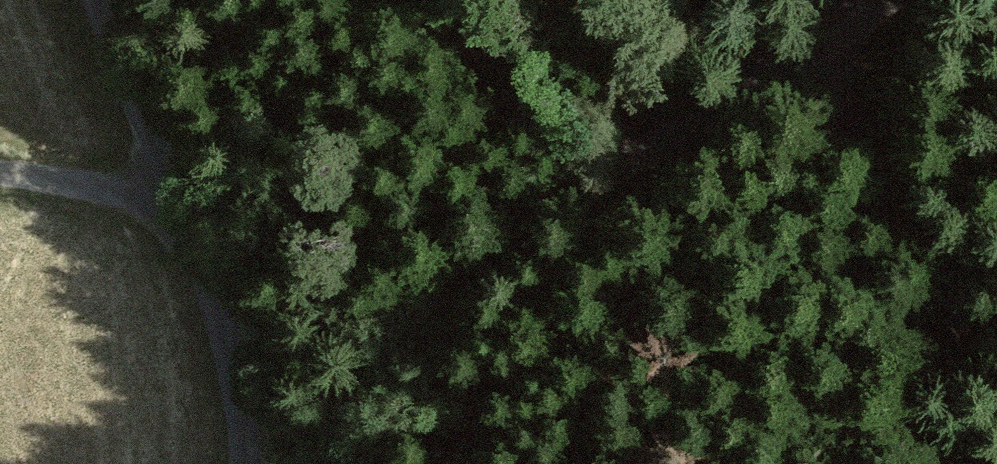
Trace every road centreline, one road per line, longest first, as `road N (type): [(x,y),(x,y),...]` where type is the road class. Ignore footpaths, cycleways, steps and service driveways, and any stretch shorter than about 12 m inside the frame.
road 1 (track): [(301,463),(416,326),(489,255),(578,189),(879,0)]
road 2 (unclassified): [(250,463),(218,297),(100,0)]
road 3 (track): [(823,36),(996,344)]
road 4 (track): [(578,189),(390,0)]

